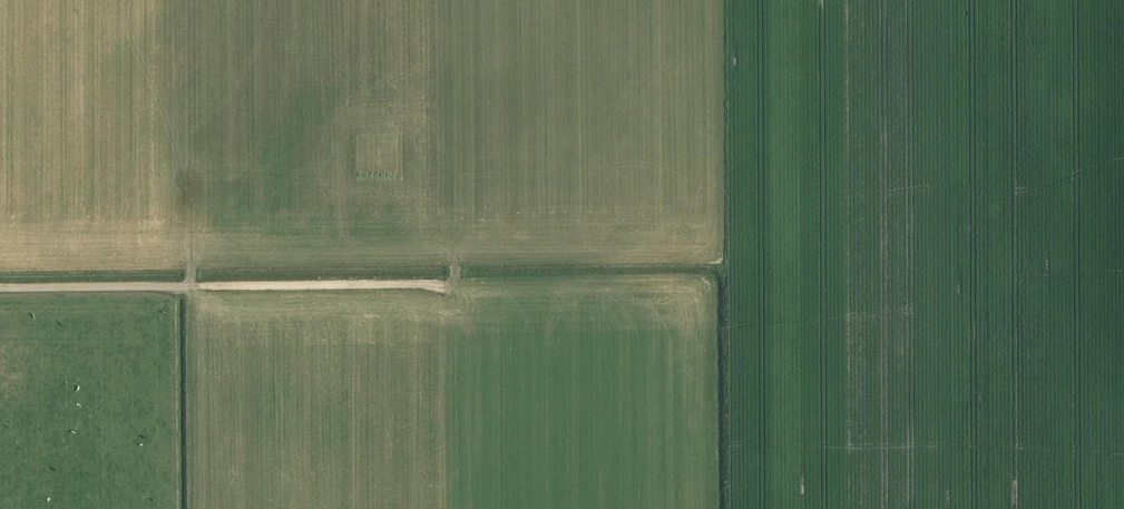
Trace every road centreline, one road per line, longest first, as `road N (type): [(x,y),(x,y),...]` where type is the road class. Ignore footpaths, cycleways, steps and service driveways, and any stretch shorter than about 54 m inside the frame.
road 1 (track): [(0,287),(185,288)]

